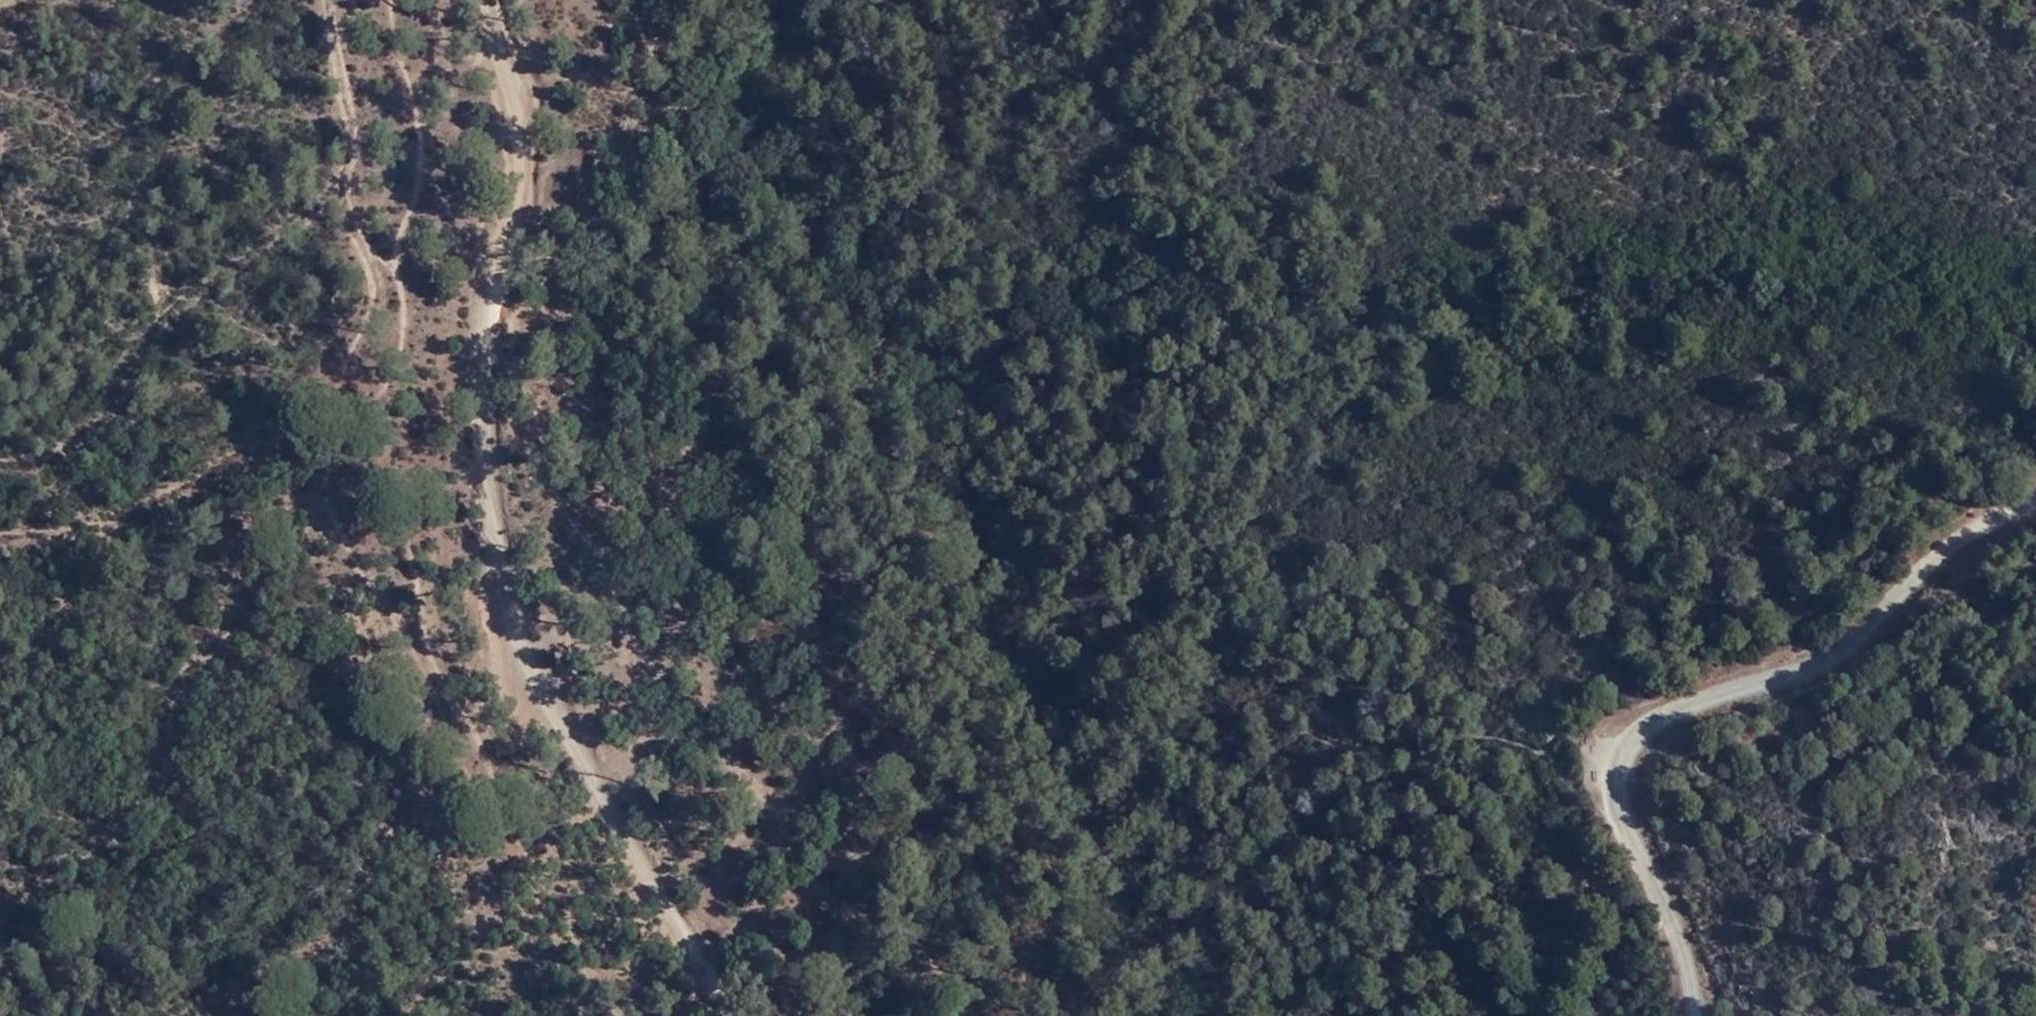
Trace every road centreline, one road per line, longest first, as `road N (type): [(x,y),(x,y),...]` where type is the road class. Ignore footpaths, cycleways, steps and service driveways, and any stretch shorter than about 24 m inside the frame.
road 1 (track): [(731,1015),(520,629),(485,415),(508,97),(484,0)]
road 2 (track): [(2035,500),(1957,542),(1841,654),(1669,713),(1609,759),(1604,777),(1611,807),(1682,948),(1697,1015)]

